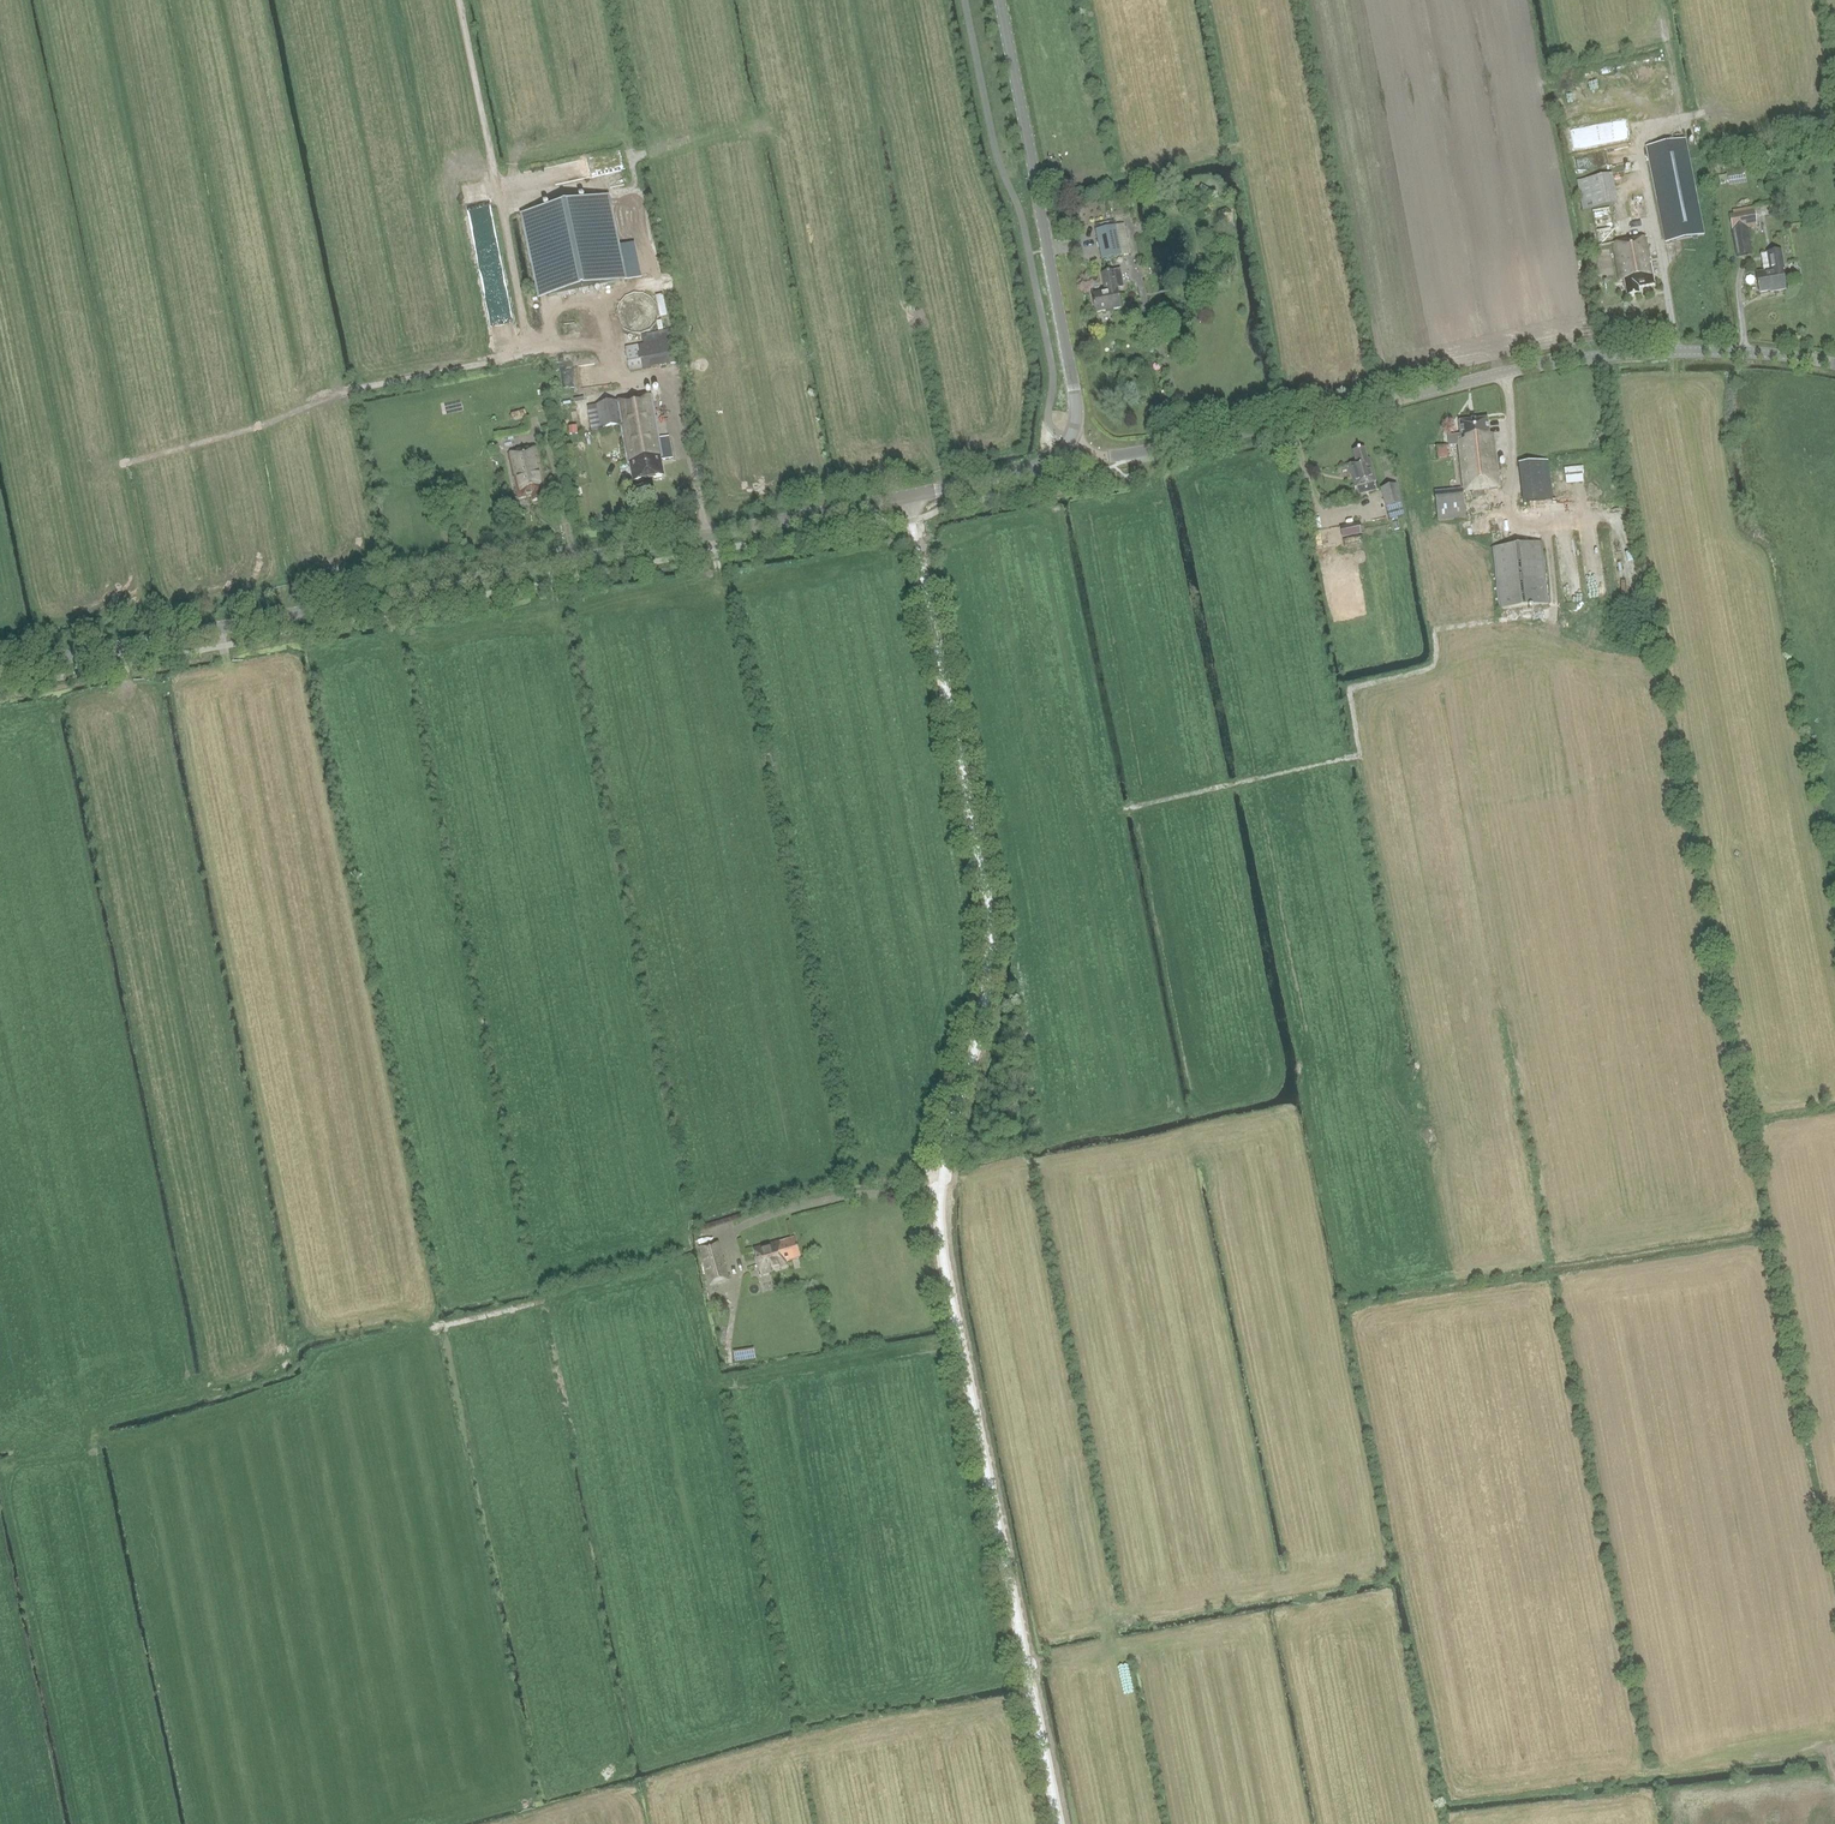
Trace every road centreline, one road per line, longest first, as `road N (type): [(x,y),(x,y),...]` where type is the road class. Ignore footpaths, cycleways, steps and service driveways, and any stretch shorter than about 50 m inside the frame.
road 1 (unclassified): [(1058,1823),(941,1235),(942,1176),(986,1001),(991,919),(907,497)]
road 2 (tertiary): [(0,676),(907,497)]
road 3 (tertiary): [(1069,441),(1097,455),(1132,453),(1597,356),(1712,350),(1834,363)]
road 4 (tertiary): [(1069,441),(1076,397),(999,0)]
road 5 (tertiary): [(907,497),(1018,474),(1069,441)]

